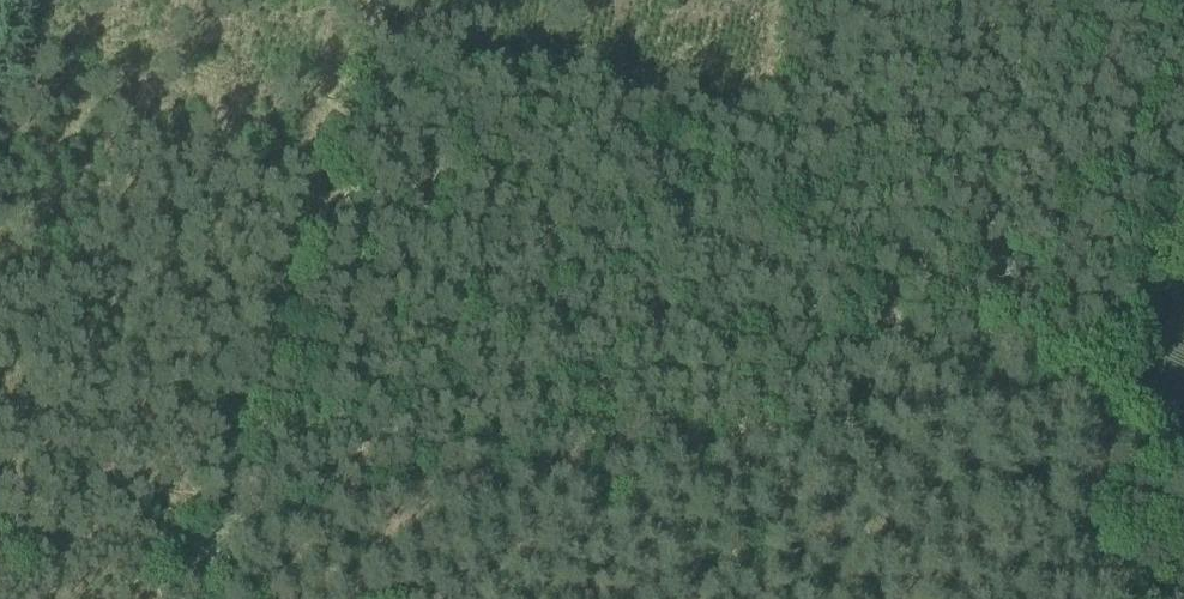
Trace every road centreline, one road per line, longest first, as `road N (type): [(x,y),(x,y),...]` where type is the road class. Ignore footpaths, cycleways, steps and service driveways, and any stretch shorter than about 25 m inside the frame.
road 1 (track): [(1093,415),(1054,406),(945,418),(229,531)]
road 2 (track): [(229,531),(360,0)]
road 3 (track): [(229,531),(0,549)]
road 4 (track): [(1093,415),(1088,450),(1110,598)]
road 5 (track): [(1111,382),(1183,270)]

